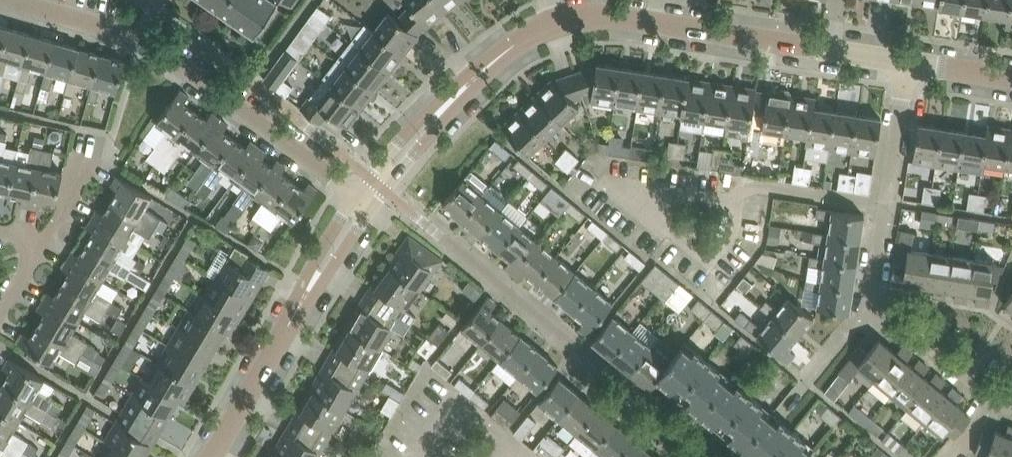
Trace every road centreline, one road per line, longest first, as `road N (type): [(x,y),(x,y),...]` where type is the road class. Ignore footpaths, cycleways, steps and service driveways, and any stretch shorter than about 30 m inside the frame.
road 1 (unclassified): [(365,199),(496,60),(546,26),(585,16),(907,61)]
road 2 (residential): [(1011,407),(872,292),(907,61)]
road 3 (residential): [(11,0),(153,43),(365,199)]
road 4 (unclassified): [(212,456),(365,199)]

